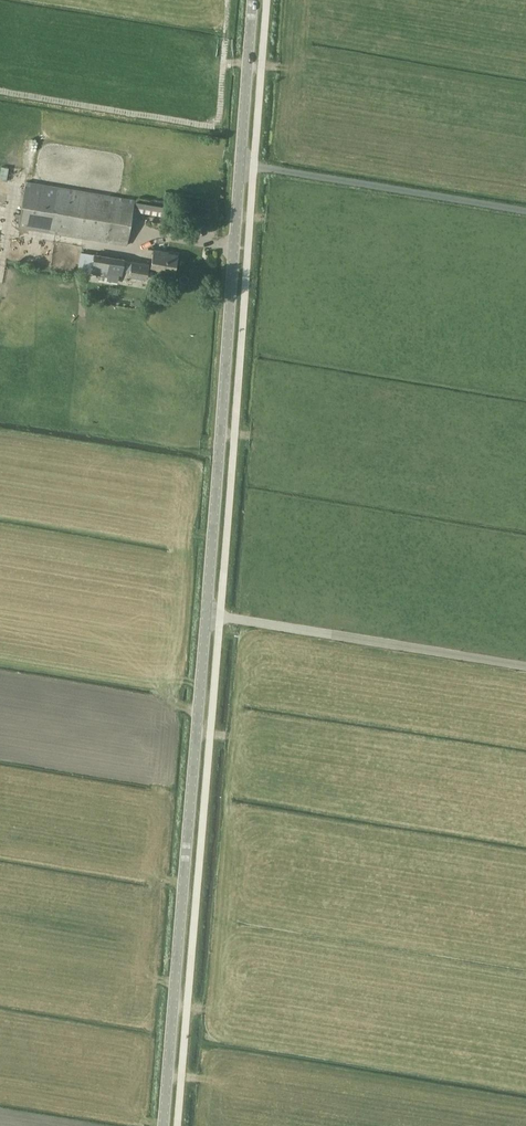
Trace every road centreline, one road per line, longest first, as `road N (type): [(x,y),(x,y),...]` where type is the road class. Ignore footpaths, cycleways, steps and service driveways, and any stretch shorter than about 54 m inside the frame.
road 1 (tertiary): [(164,1125),(206,614)]
road 2 (tertiary): [(206,614),(240,165)]
road 3 (unclassified): [(206,614),(525,667)]
road 4 (unclassified): [(240,165),(525,212)]
road 5 (tertiary): [(240,165),(253,0)]

